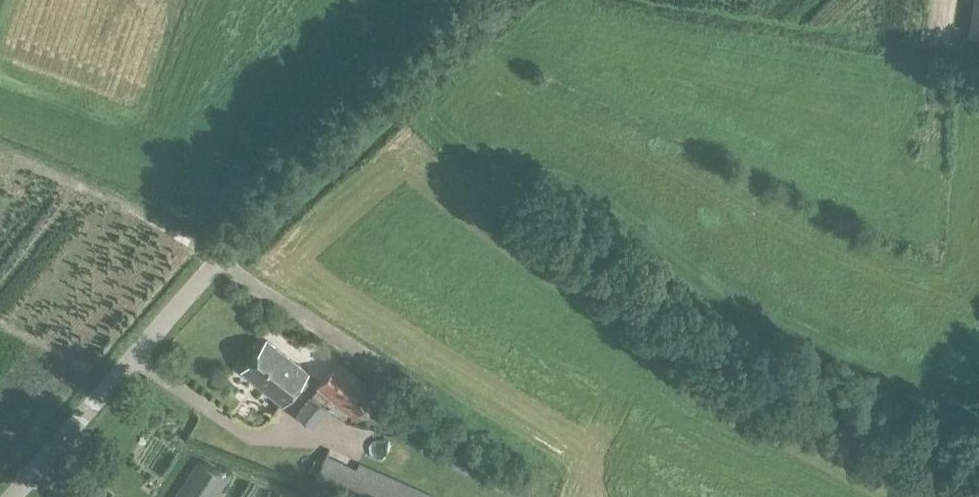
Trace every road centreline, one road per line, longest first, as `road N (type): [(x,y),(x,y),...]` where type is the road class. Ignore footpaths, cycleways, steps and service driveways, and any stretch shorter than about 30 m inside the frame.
road 1 (unclassified): [(15,496),(219,263),(503,0)]

